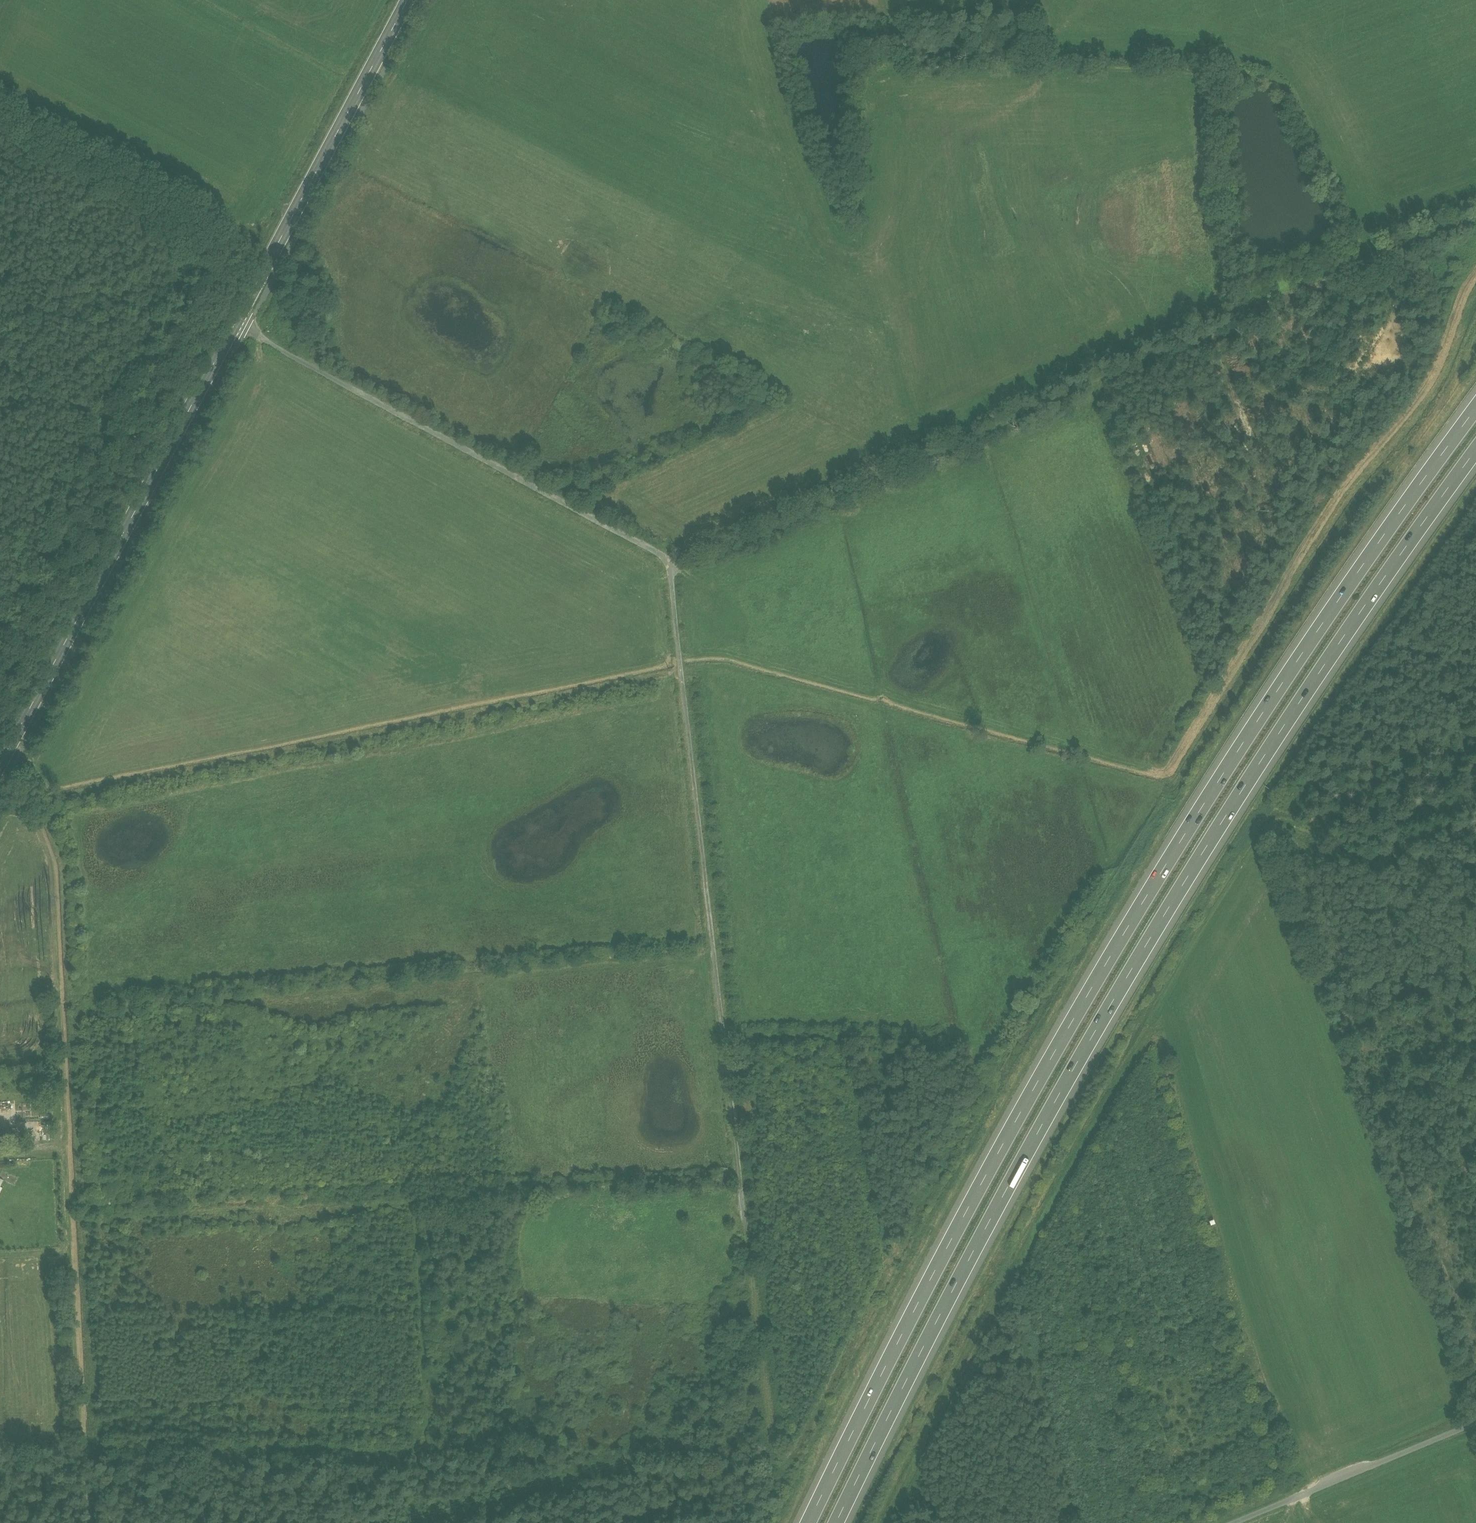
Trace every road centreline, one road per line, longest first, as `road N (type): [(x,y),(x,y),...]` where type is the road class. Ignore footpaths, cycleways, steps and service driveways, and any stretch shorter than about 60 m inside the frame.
road 1 (motorway): [(1475,409),(1364,564),(1136,913),(1033,1092),(810,1522)]
road 2 (motorway): [(839,1522),(1055,1105),(1160,925),(1266,755),(1475,451)]
road 3 (track): [(692,565),(1475,216)]
road 4 (unclassified): [(748,1244),(675,567)]
road 5 (primary): [(0,767),(236,323)]
road 6 (unclassified): [(236,323),(675,567)]
road 7 (primary): [(236,323),(409,0)]
road 8 (unclassified): [(1475,1422),(1236,1522)]
road 9 (track): [(778,1489),(748,1244)]
road 10 (track): [(64,1152),(53,979)]
road 11 (track): [(0,1156),(64,1152),(70,1244),(61,1255)]

